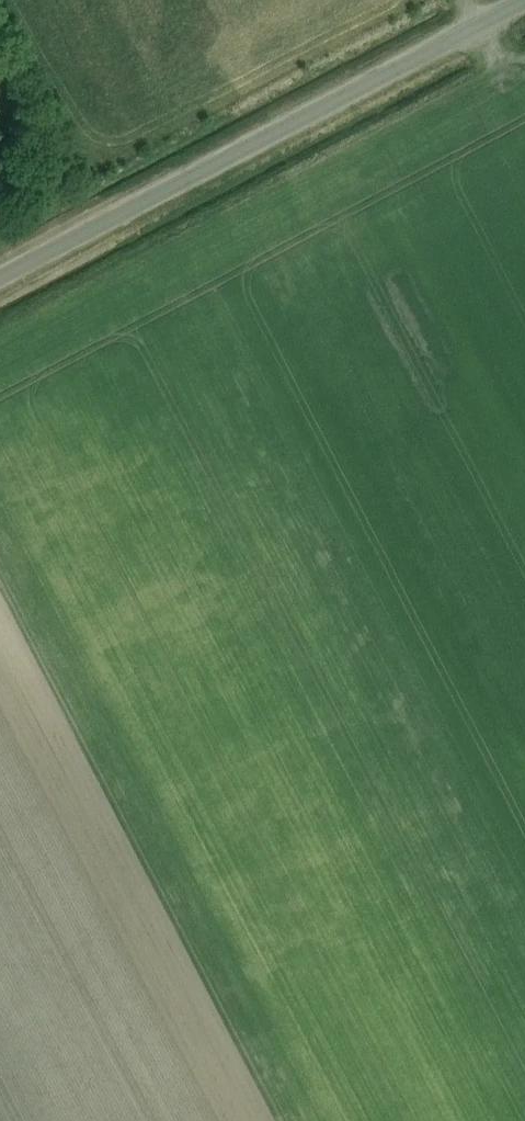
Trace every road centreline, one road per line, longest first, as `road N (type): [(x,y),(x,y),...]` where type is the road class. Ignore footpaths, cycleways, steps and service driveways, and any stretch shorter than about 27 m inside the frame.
road 1 (unclassified): [(0,279),(524,2)]

